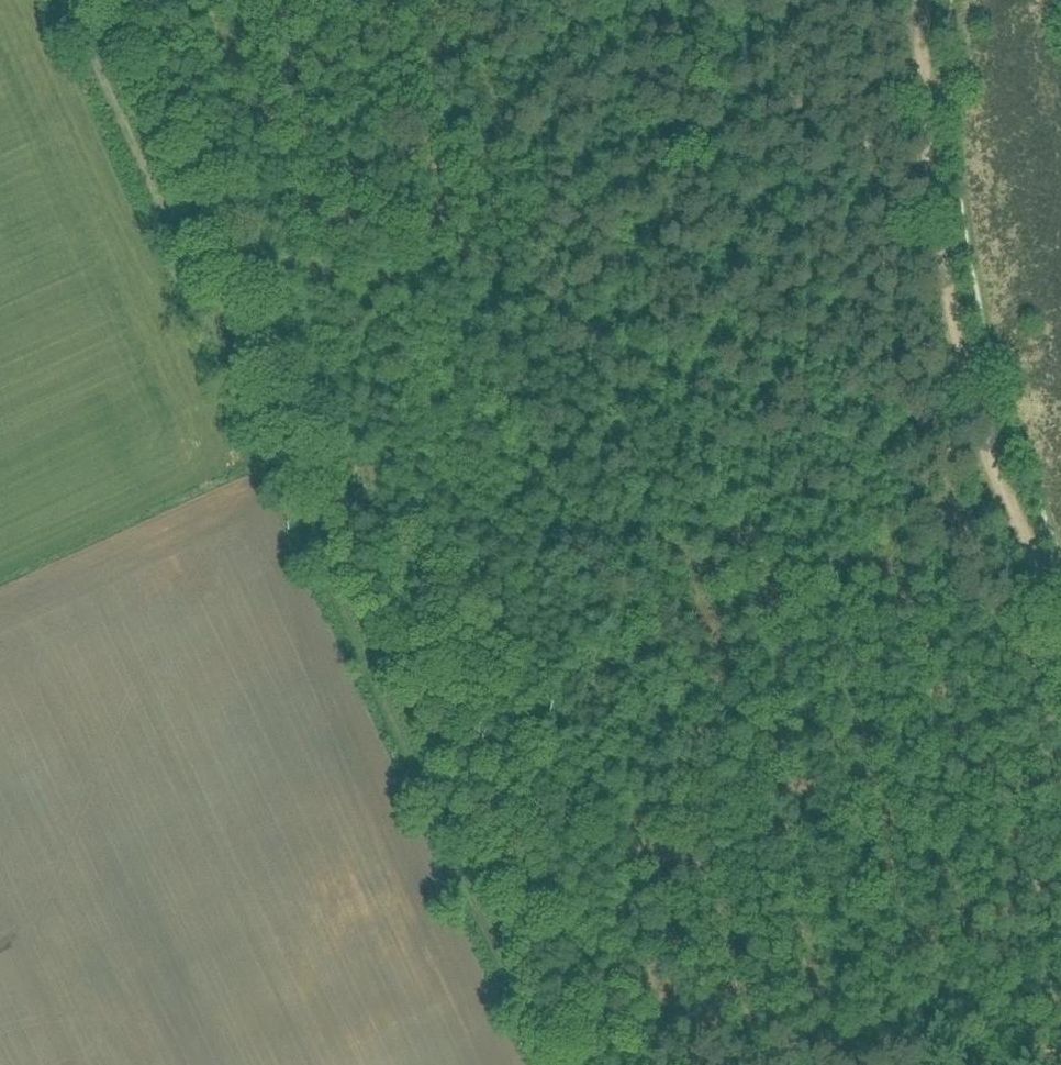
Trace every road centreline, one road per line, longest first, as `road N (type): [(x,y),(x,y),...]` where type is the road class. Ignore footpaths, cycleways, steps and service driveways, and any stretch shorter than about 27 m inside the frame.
road 1 (track): [(553,1064),(64,0)]
road 2 (track): [(1060,616),(1007,509),(939,300),(924,0)]
road 3 (track): [(945,1051),(534,1022)]

